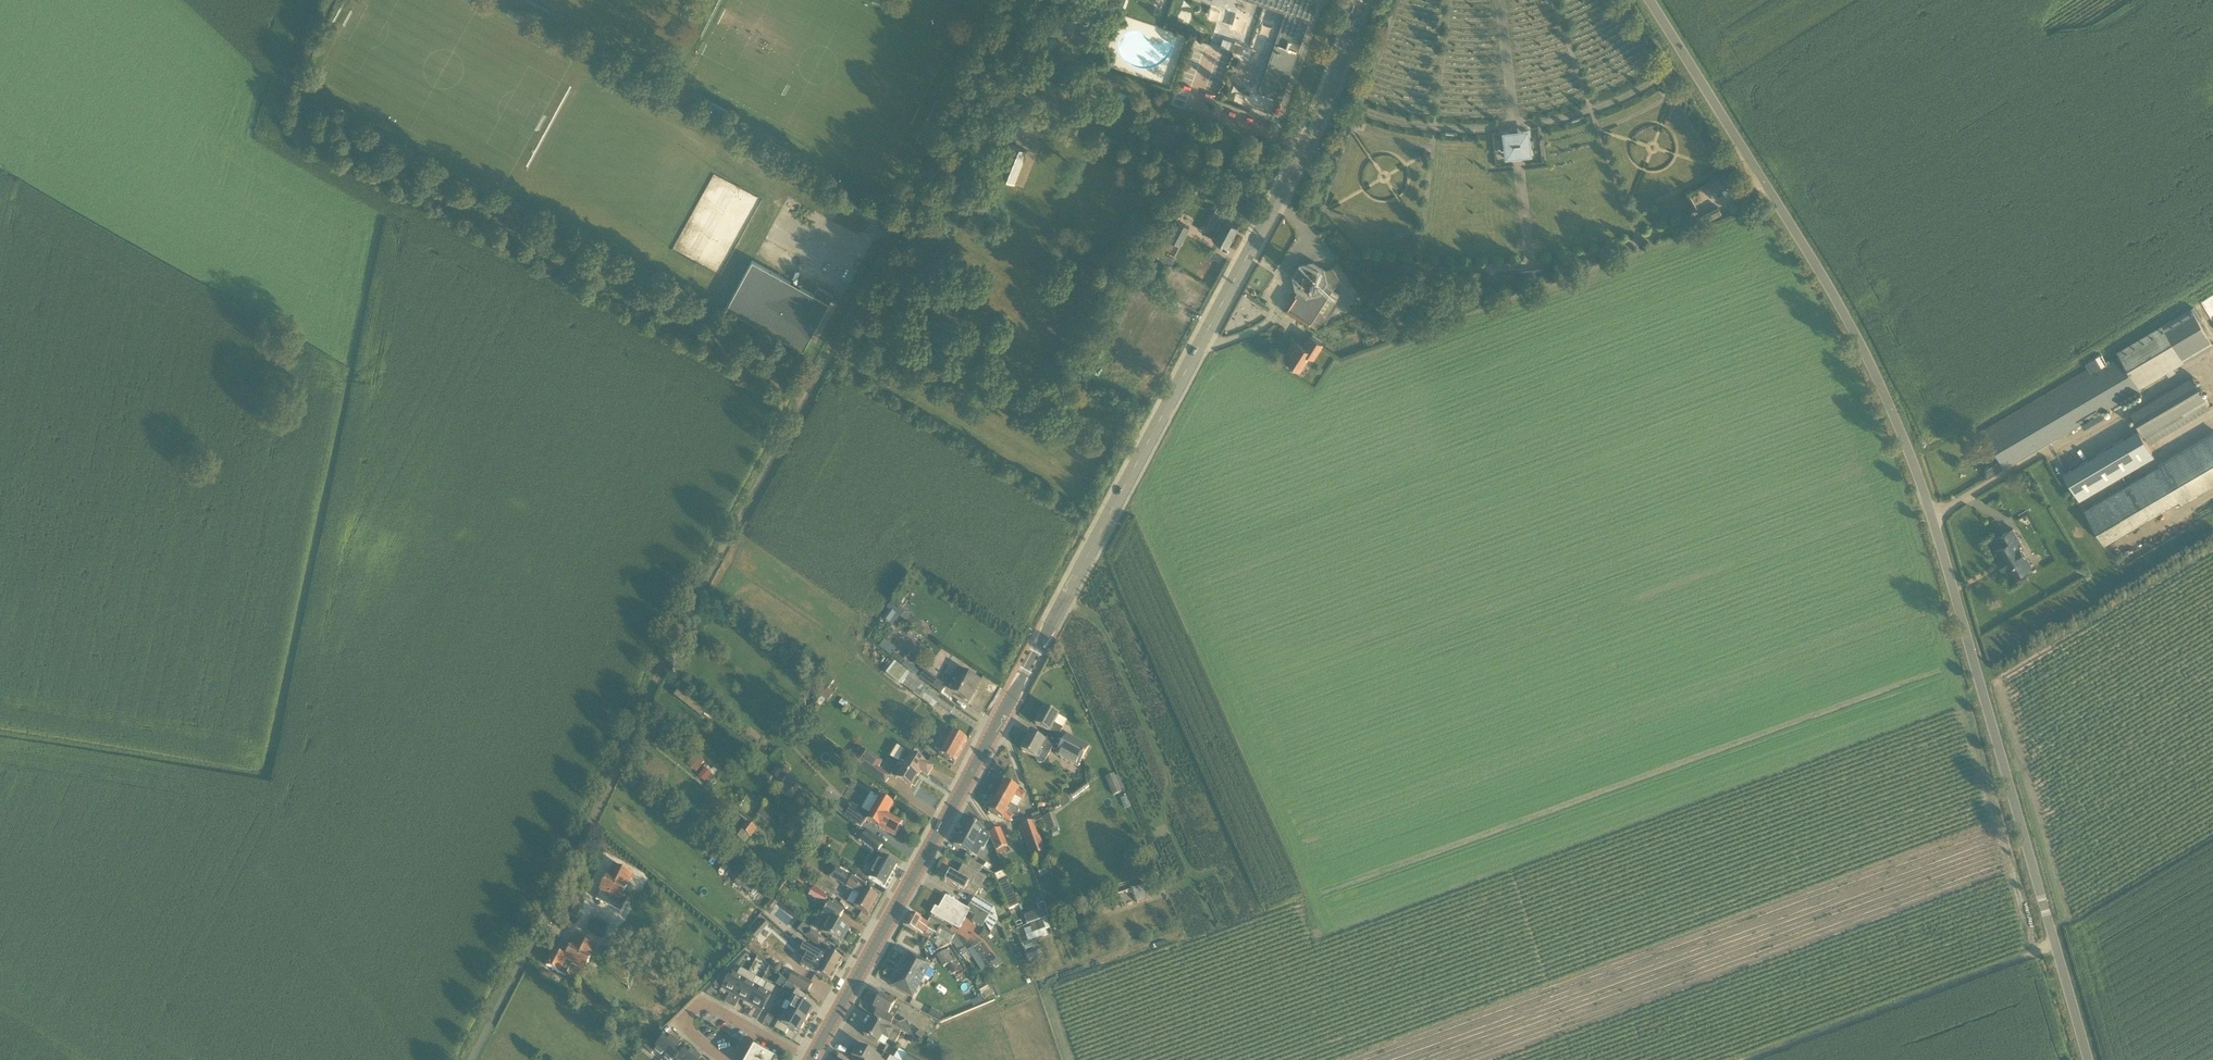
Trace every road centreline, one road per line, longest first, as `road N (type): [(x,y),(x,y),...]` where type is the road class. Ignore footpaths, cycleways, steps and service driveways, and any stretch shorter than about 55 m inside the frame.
road 1 (unclassified): [(2086,1059),(1925,502),(1809,260),(1650,0)]
road 2 (unclassified): [(470,1059),(674,639),(801,402)]
road 3 (tertiary): [(1361,0),(1304,147),(1041,640)]
road 4 (tertiary): [(810,1059),(1041,640)]
road 5 (unclassified): [(1020,0),(801,402)]
road 6 (residential): [(757,1030),(705,1001),(681,1022),(727,1059)]

